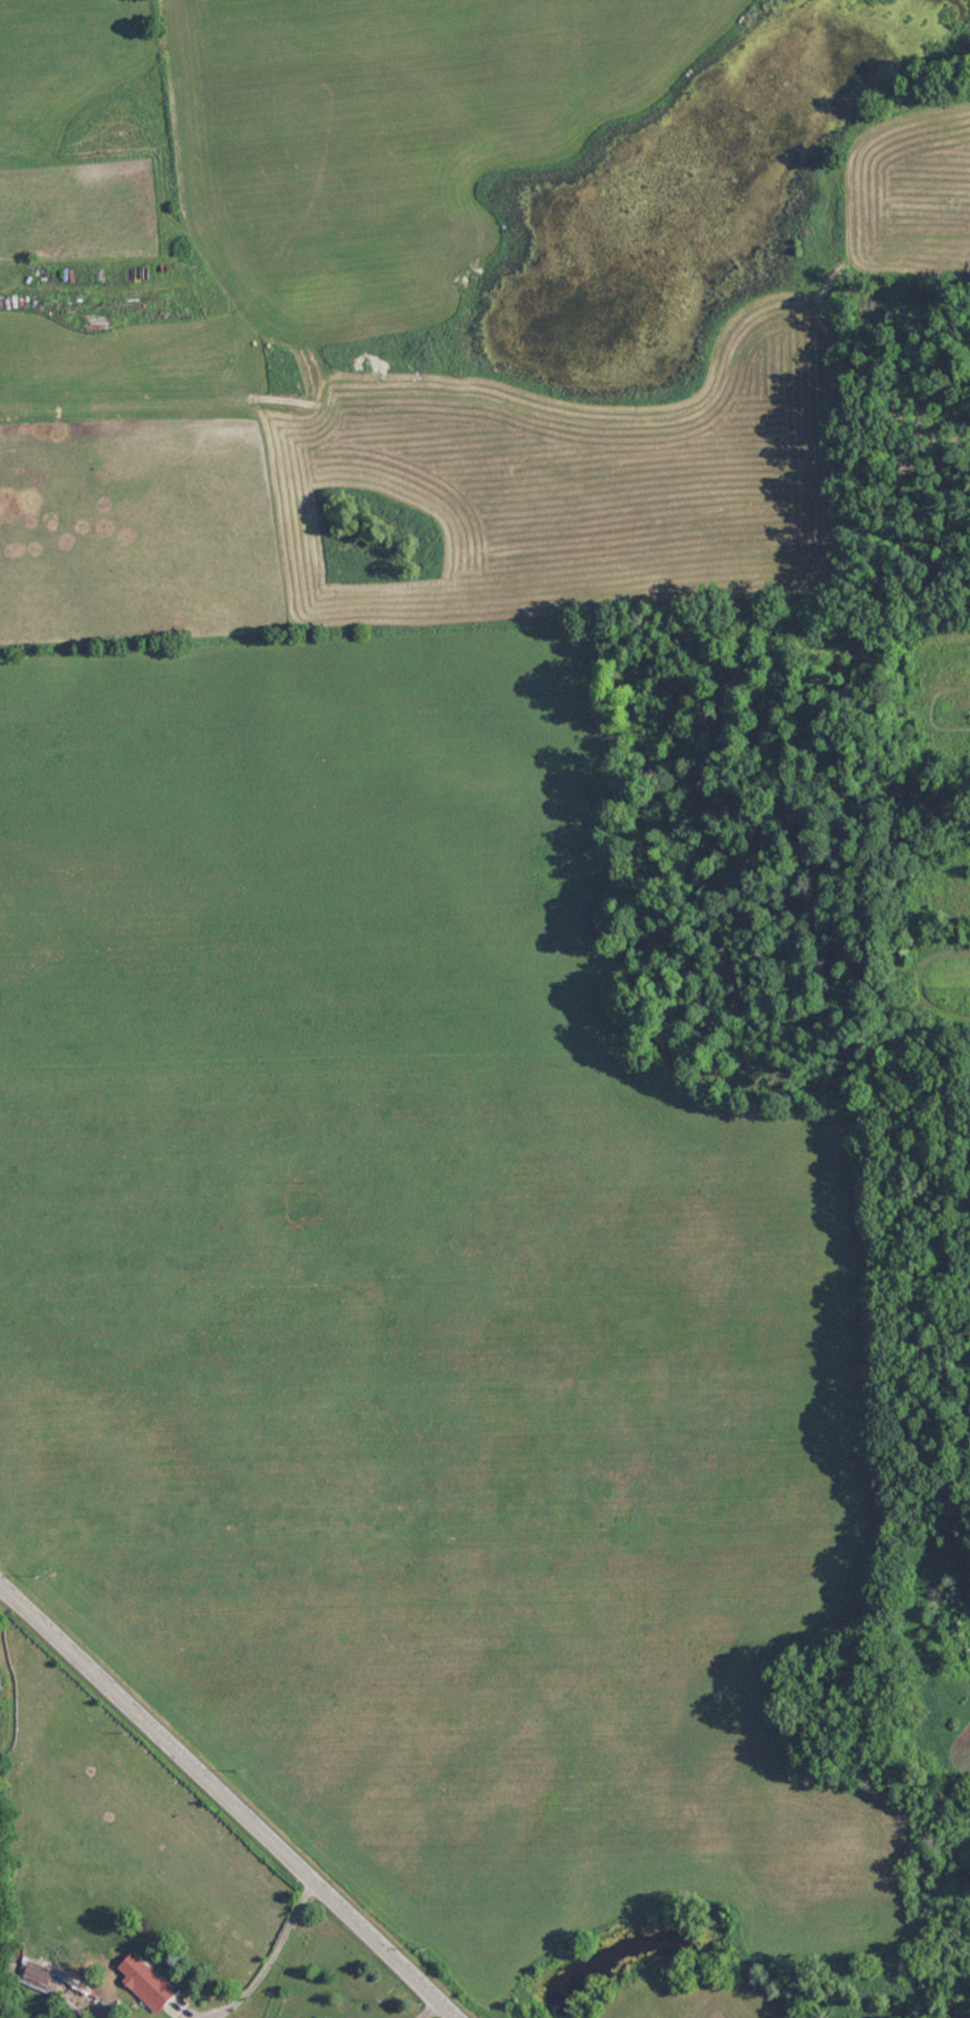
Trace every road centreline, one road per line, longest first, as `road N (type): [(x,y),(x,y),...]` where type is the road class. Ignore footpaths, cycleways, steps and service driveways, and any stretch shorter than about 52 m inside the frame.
road 1 (tertiary): [(0,1573),(471,2017)]

